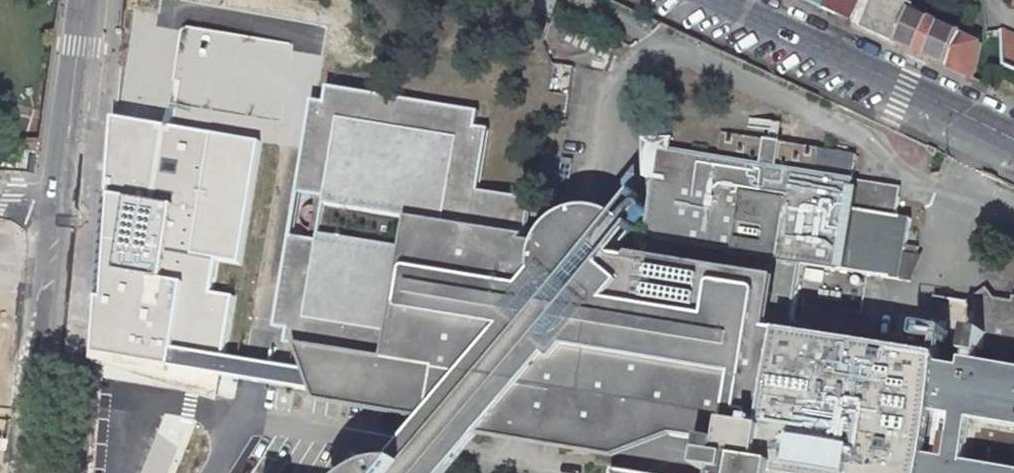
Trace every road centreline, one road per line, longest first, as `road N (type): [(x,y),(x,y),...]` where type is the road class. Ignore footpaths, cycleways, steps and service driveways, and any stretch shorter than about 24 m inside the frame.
road 1 (unclassified): [(707,0),(1013,139)]
road 2 (secondary): [(0,404),(21,198)]
road 3 (secondary): [(21,198),(46,0)]

